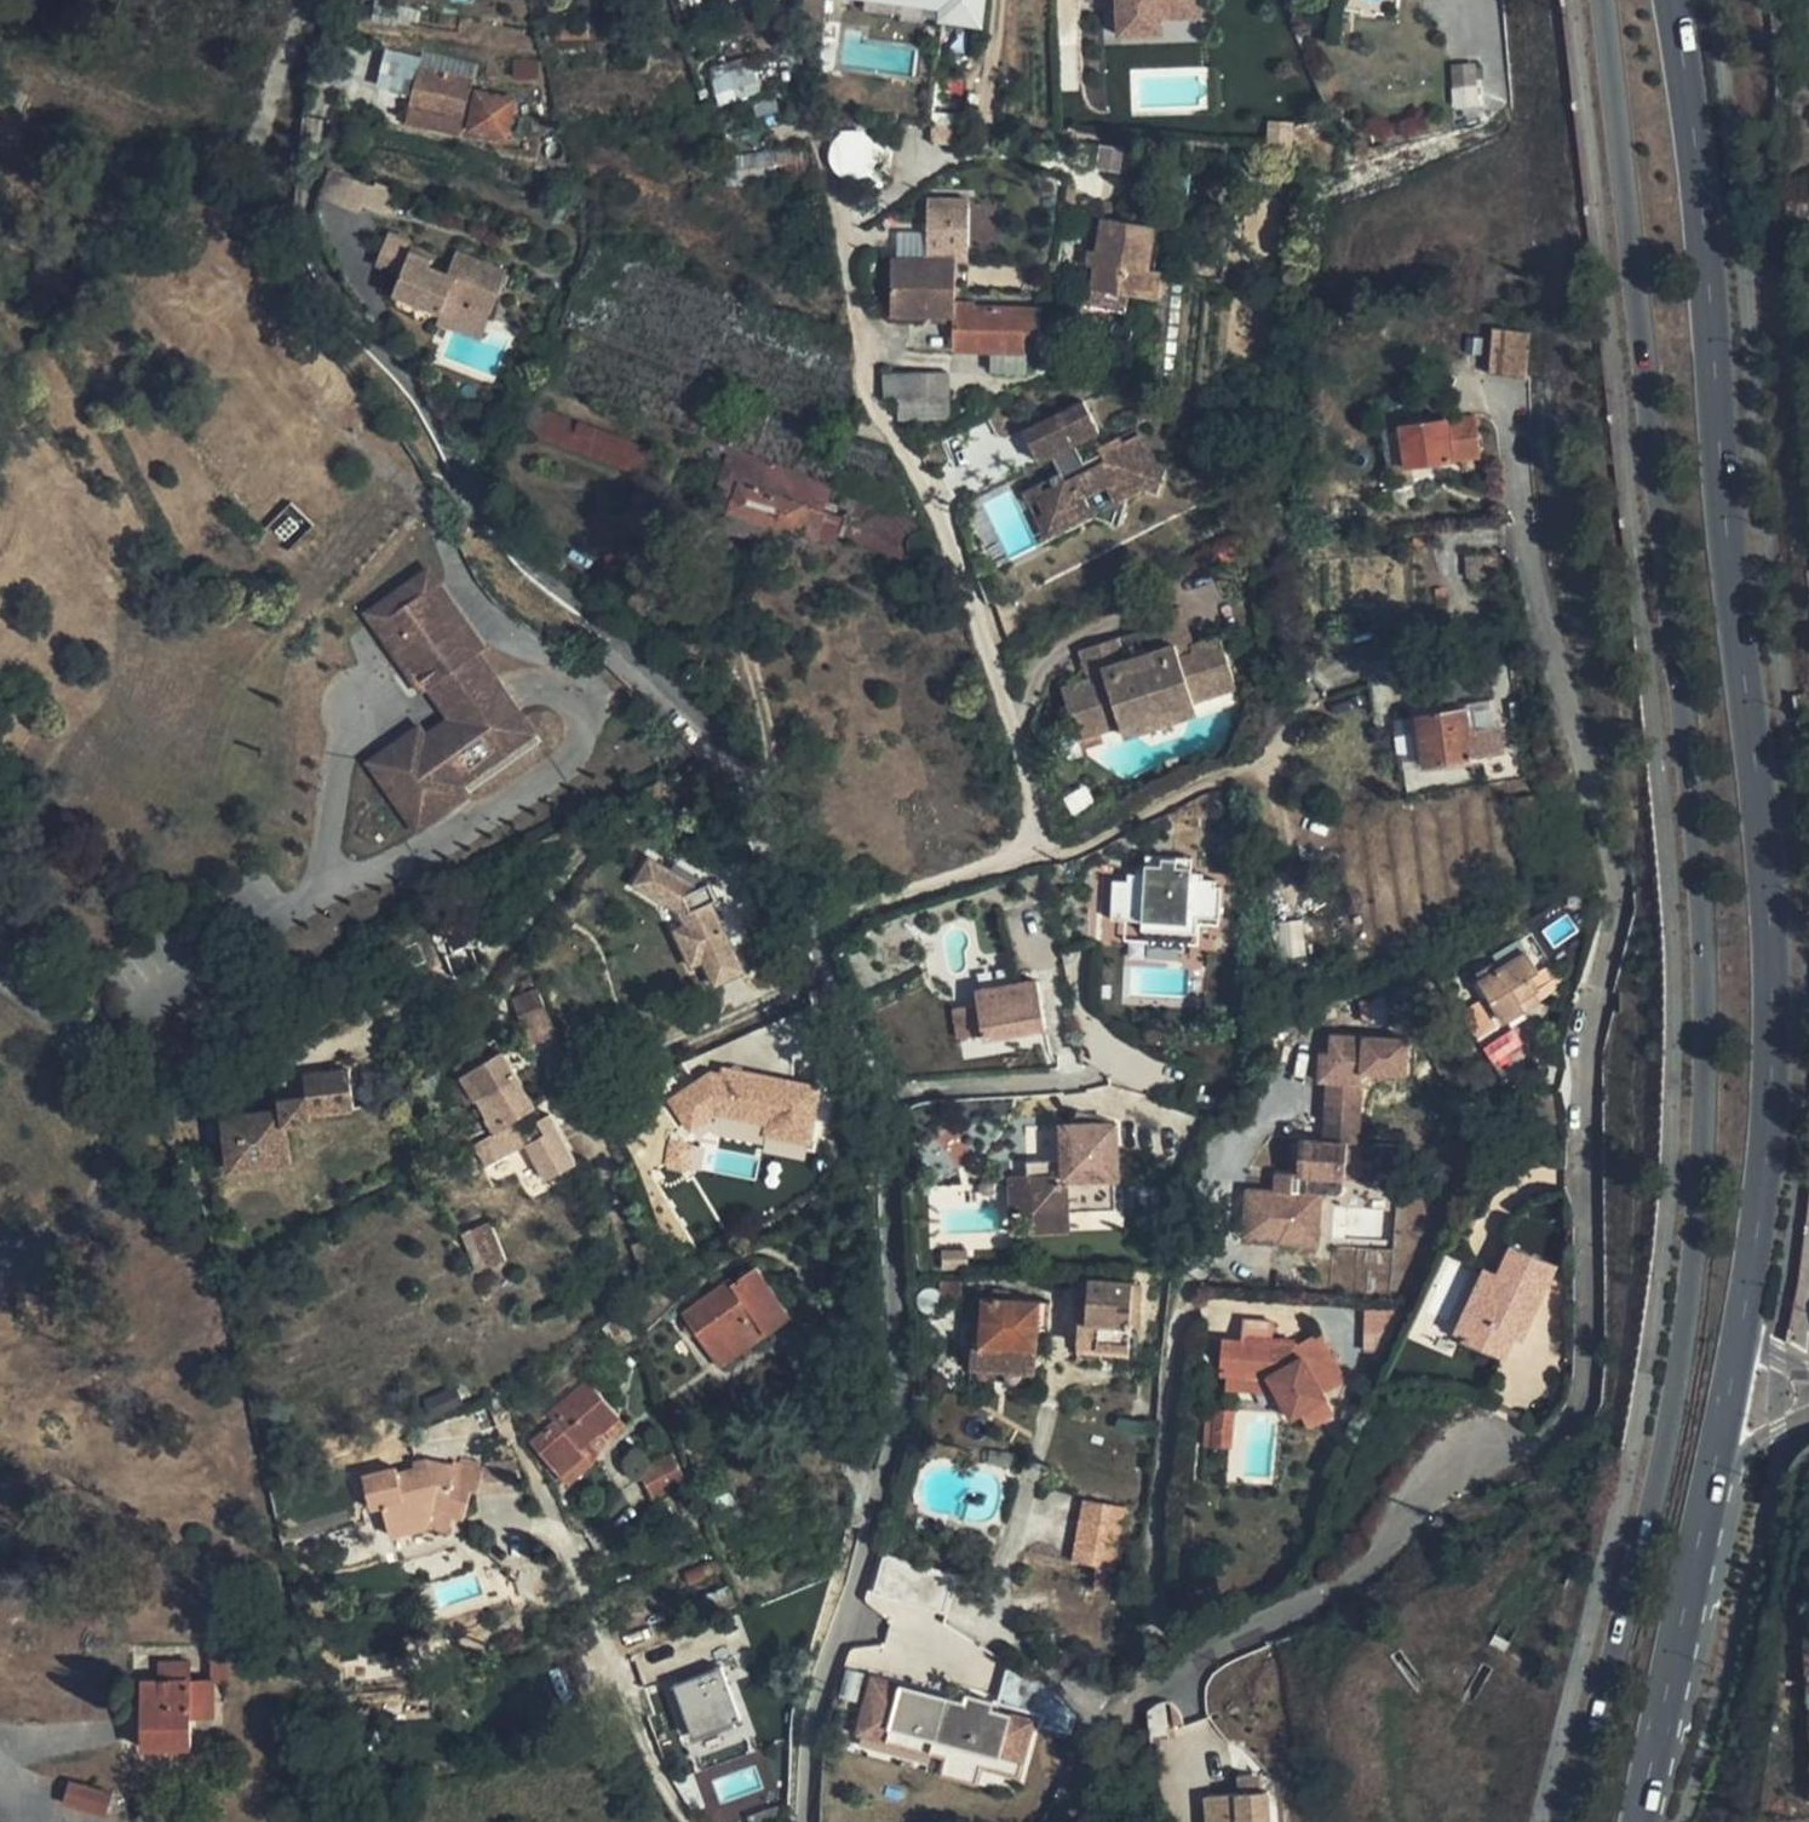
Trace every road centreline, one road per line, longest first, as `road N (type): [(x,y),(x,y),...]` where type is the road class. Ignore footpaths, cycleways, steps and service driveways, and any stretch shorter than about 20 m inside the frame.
road 1 (primary): [(1593,0),(1699,879),(1707,1056),(1692,1243),(1663,1452),(1569,1821)]
road 2 (residential): [(1061,1821),(1141,1698),(1339,1580),(1436,1476),(1551,1435),(1580,1390),(1573,1145),(1580,1051),(1610,923),(1610,873),(1521,519)]
road 3 (primary): [(1741,1326),(1768,1059),(1762,869),(1700,207),(1670,0)]
road 4 (residential): [(817,941),(870,907),(1034,857),(1030,801),(984,621),(915,466),(862,385),(841,230),(860,207),(927,163)]
road 5 (residential): [(807,1821),(812,1749),(882,1490),(899,1361),(884,1139),(817,941)]
road 6 (residential): [(817,941),(749,788),(688,710),(478,486)]
road 7 (primary): [(1638,1821),(1714,1470)]
road 8 (primary): [(1714,1470),(1741,1326)]

